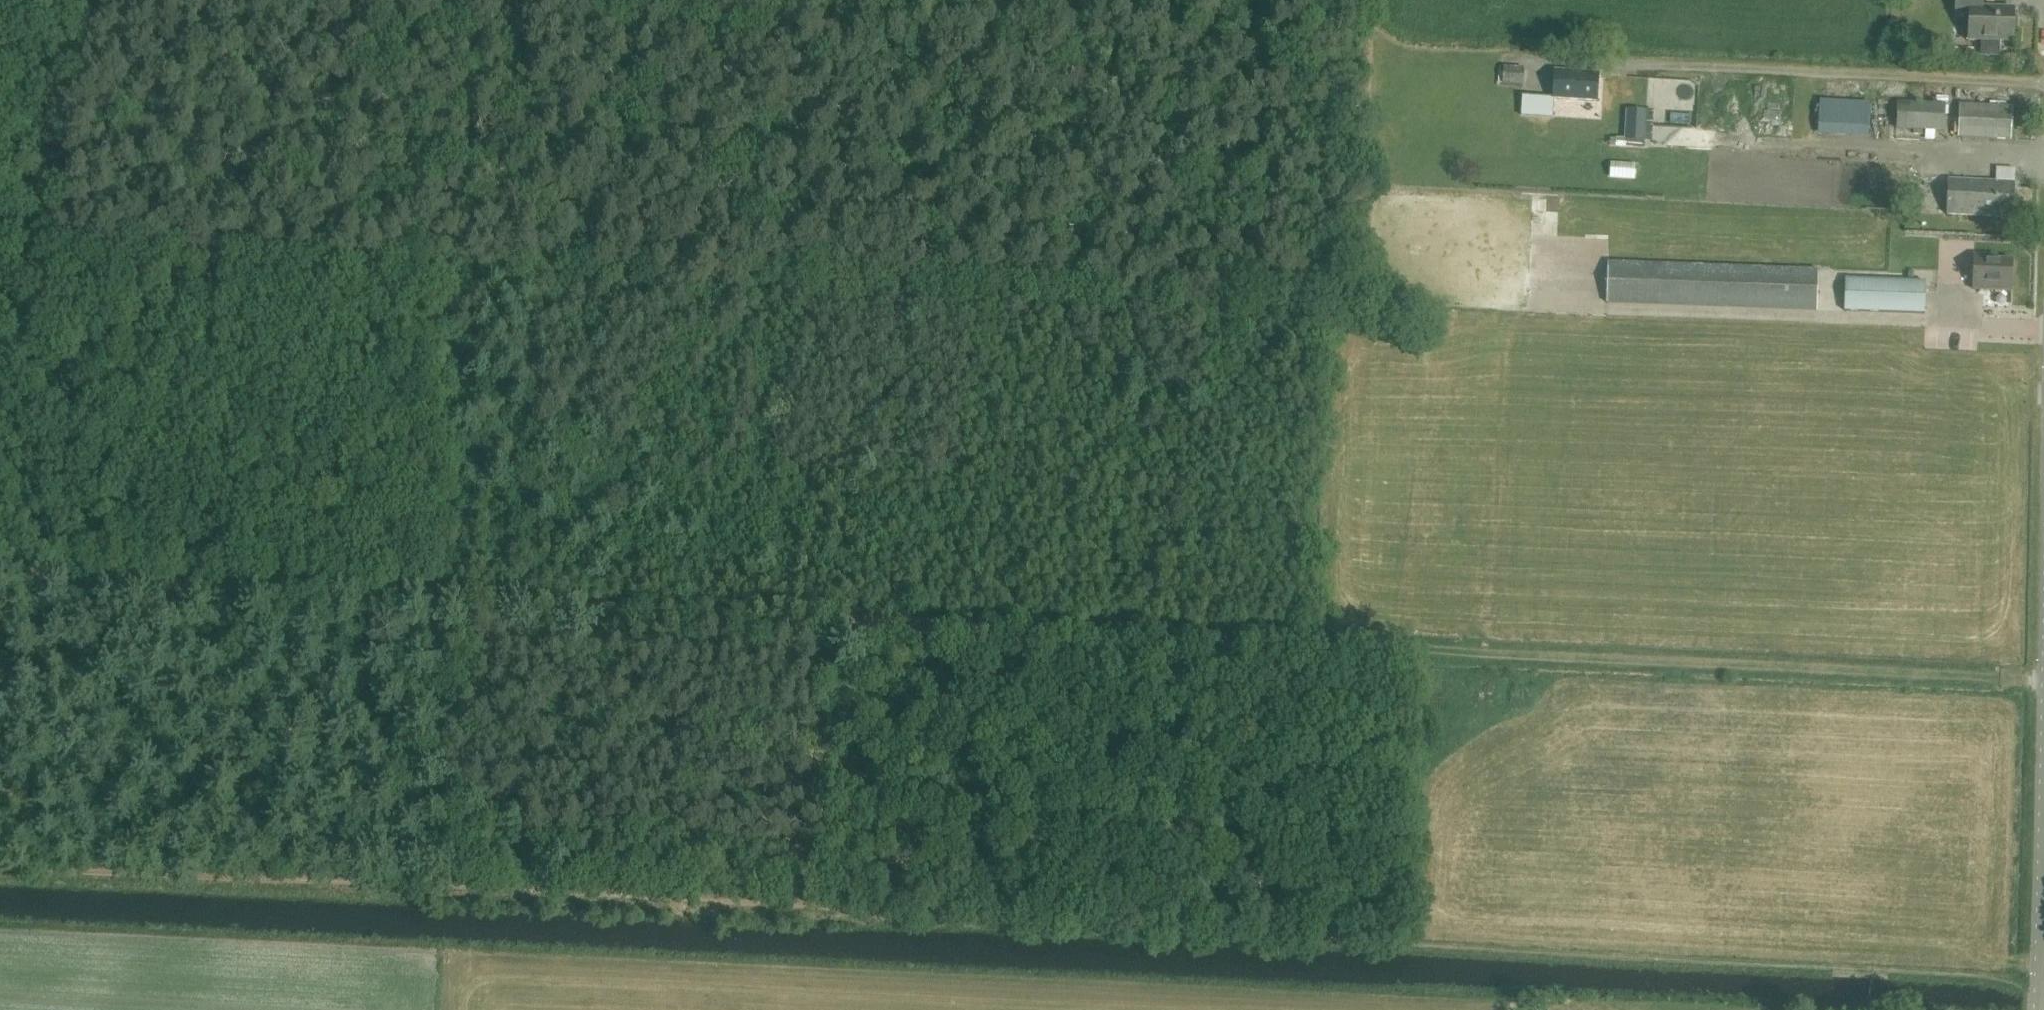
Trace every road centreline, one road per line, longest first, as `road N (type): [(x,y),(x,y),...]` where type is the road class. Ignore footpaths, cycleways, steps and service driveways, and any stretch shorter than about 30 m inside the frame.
road 1 (tertiary): [(2036,1009),(2043,790)]

